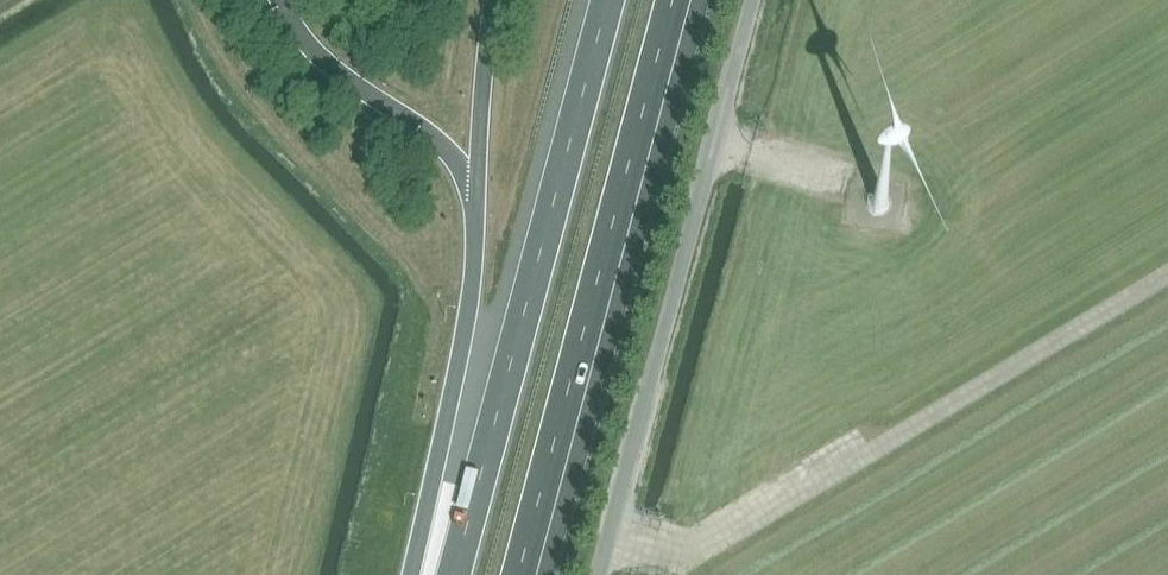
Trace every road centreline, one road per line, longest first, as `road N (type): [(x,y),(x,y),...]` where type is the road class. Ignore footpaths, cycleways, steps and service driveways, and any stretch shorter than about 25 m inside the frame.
road 1 (motorway): [(607,0),(453,574)]
road 2 (motorway): [(521,574),(674,0)]
road 3 (unclassified): [(601,574),(754,0)]
road 4 (motorway): [(478,203),(472,293),(422,574)]

